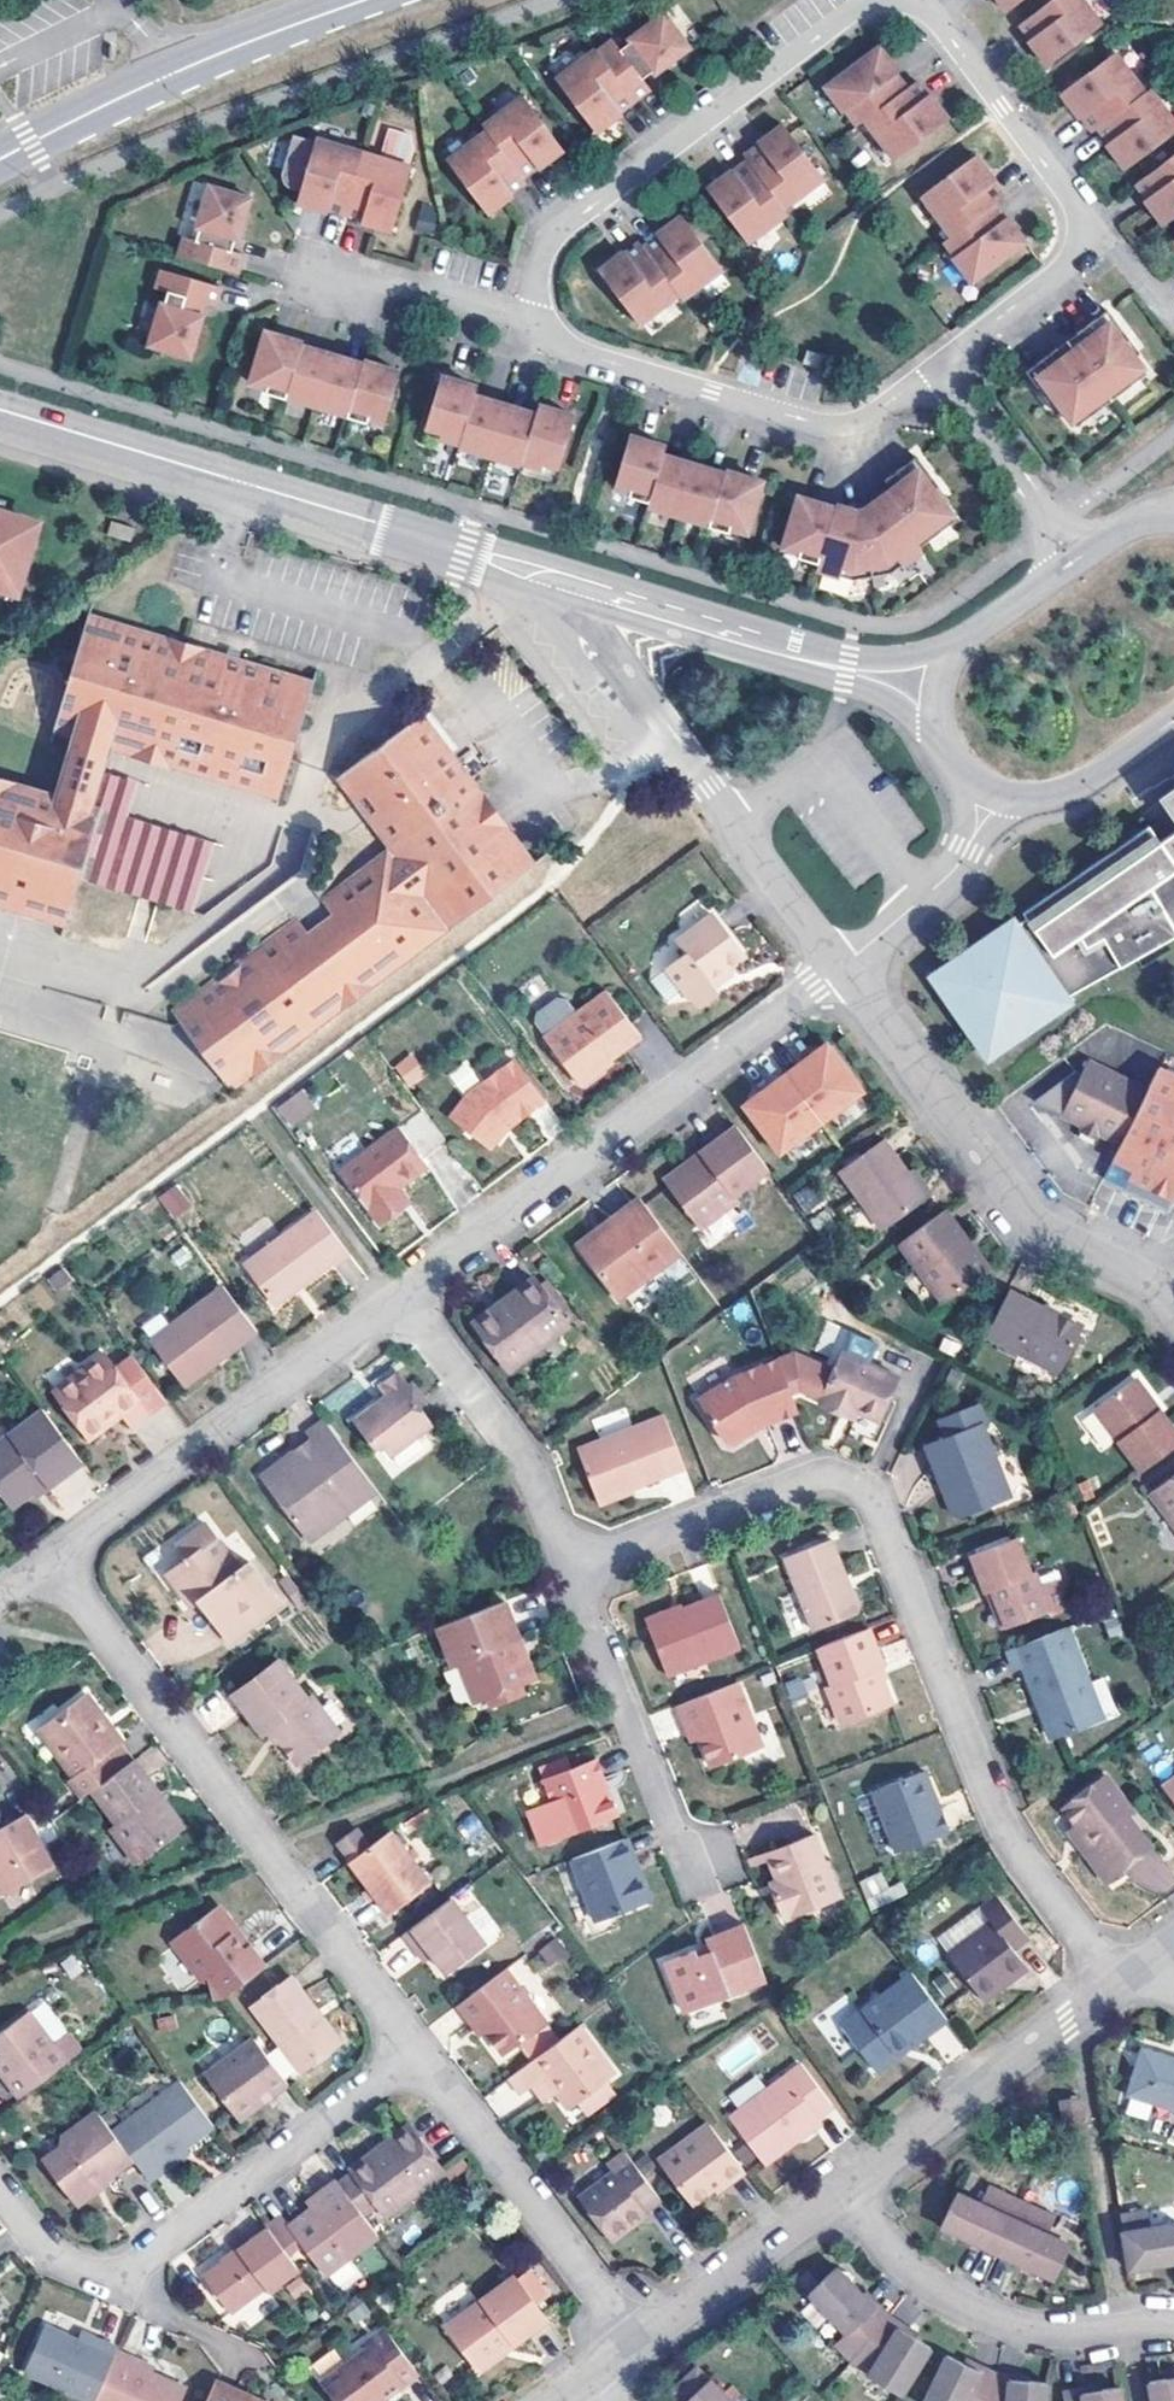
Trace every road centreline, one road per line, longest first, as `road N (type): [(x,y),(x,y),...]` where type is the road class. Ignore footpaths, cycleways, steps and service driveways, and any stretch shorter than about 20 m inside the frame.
road 1 (residential): [(581,1559),(820,1471),(862,1486),(981,1781),(1083,1946),(1137,1979)]
road 2 (residential): [(420,2058),(49,1559)]
road 3 (tertiary): [(0,409),(576,586)]
road 4 (residential): [(398,1297),(839,968)]
road 5 (residential): [(0,2188),(43,2247),(118,2278),(420,2058)]
road 6 (residential): [(870,0),(561,229),(545,248),(524,335)]
road 7 (residential): [(934,367),(1074,258),(1083,238),(1077,202),(914,0)]
road 8 (residential): [(839,968),(1030,1220),(1143,1278),(1173,1311)]
road 9 (residential): [(576,586),(573,600),(839,968)]
road 10 (residential): [(524,335),(822,425),(851,426),(881,412),(934,367)]
road 11 (residential): [(49,1559),(398,1297)]
road 12 (tertiary): [(0,159),(171,71),(360,0)]
road 13 (residential): [(1173,2325),(1073,2337),(977,2320),(930,2292),(841,2189)]
road 14 (tertiary): [(576,586),(936,693)]
road 15 (residential): [(1137,1979),(841,2189)]
road 16 (residential): [(637,2339),(420,2058)]
road 17 (residential): [(398,1297),(519,1450),(581,1559)]
road 18 (residential): [(581,1559),(681,1857)]
road 19 (residential): [(841,2189),(637,2339)]
road 20 (residential): [(934,367),(1077,556)]
road 21 (residential): [(990,796),(953,871),(839,968)]
road 22 (residential): [(314,264),(524,335)]
road 23 (tertiary): [(990,796),(1045,798),(1083,785),(1173,721)]
road 24 (tertiary): [(1077,556),(962,640),(947,656),(936,693)]
road 25 (tertiary): [(936,693),(943,748),(967,782),(990,796)]

